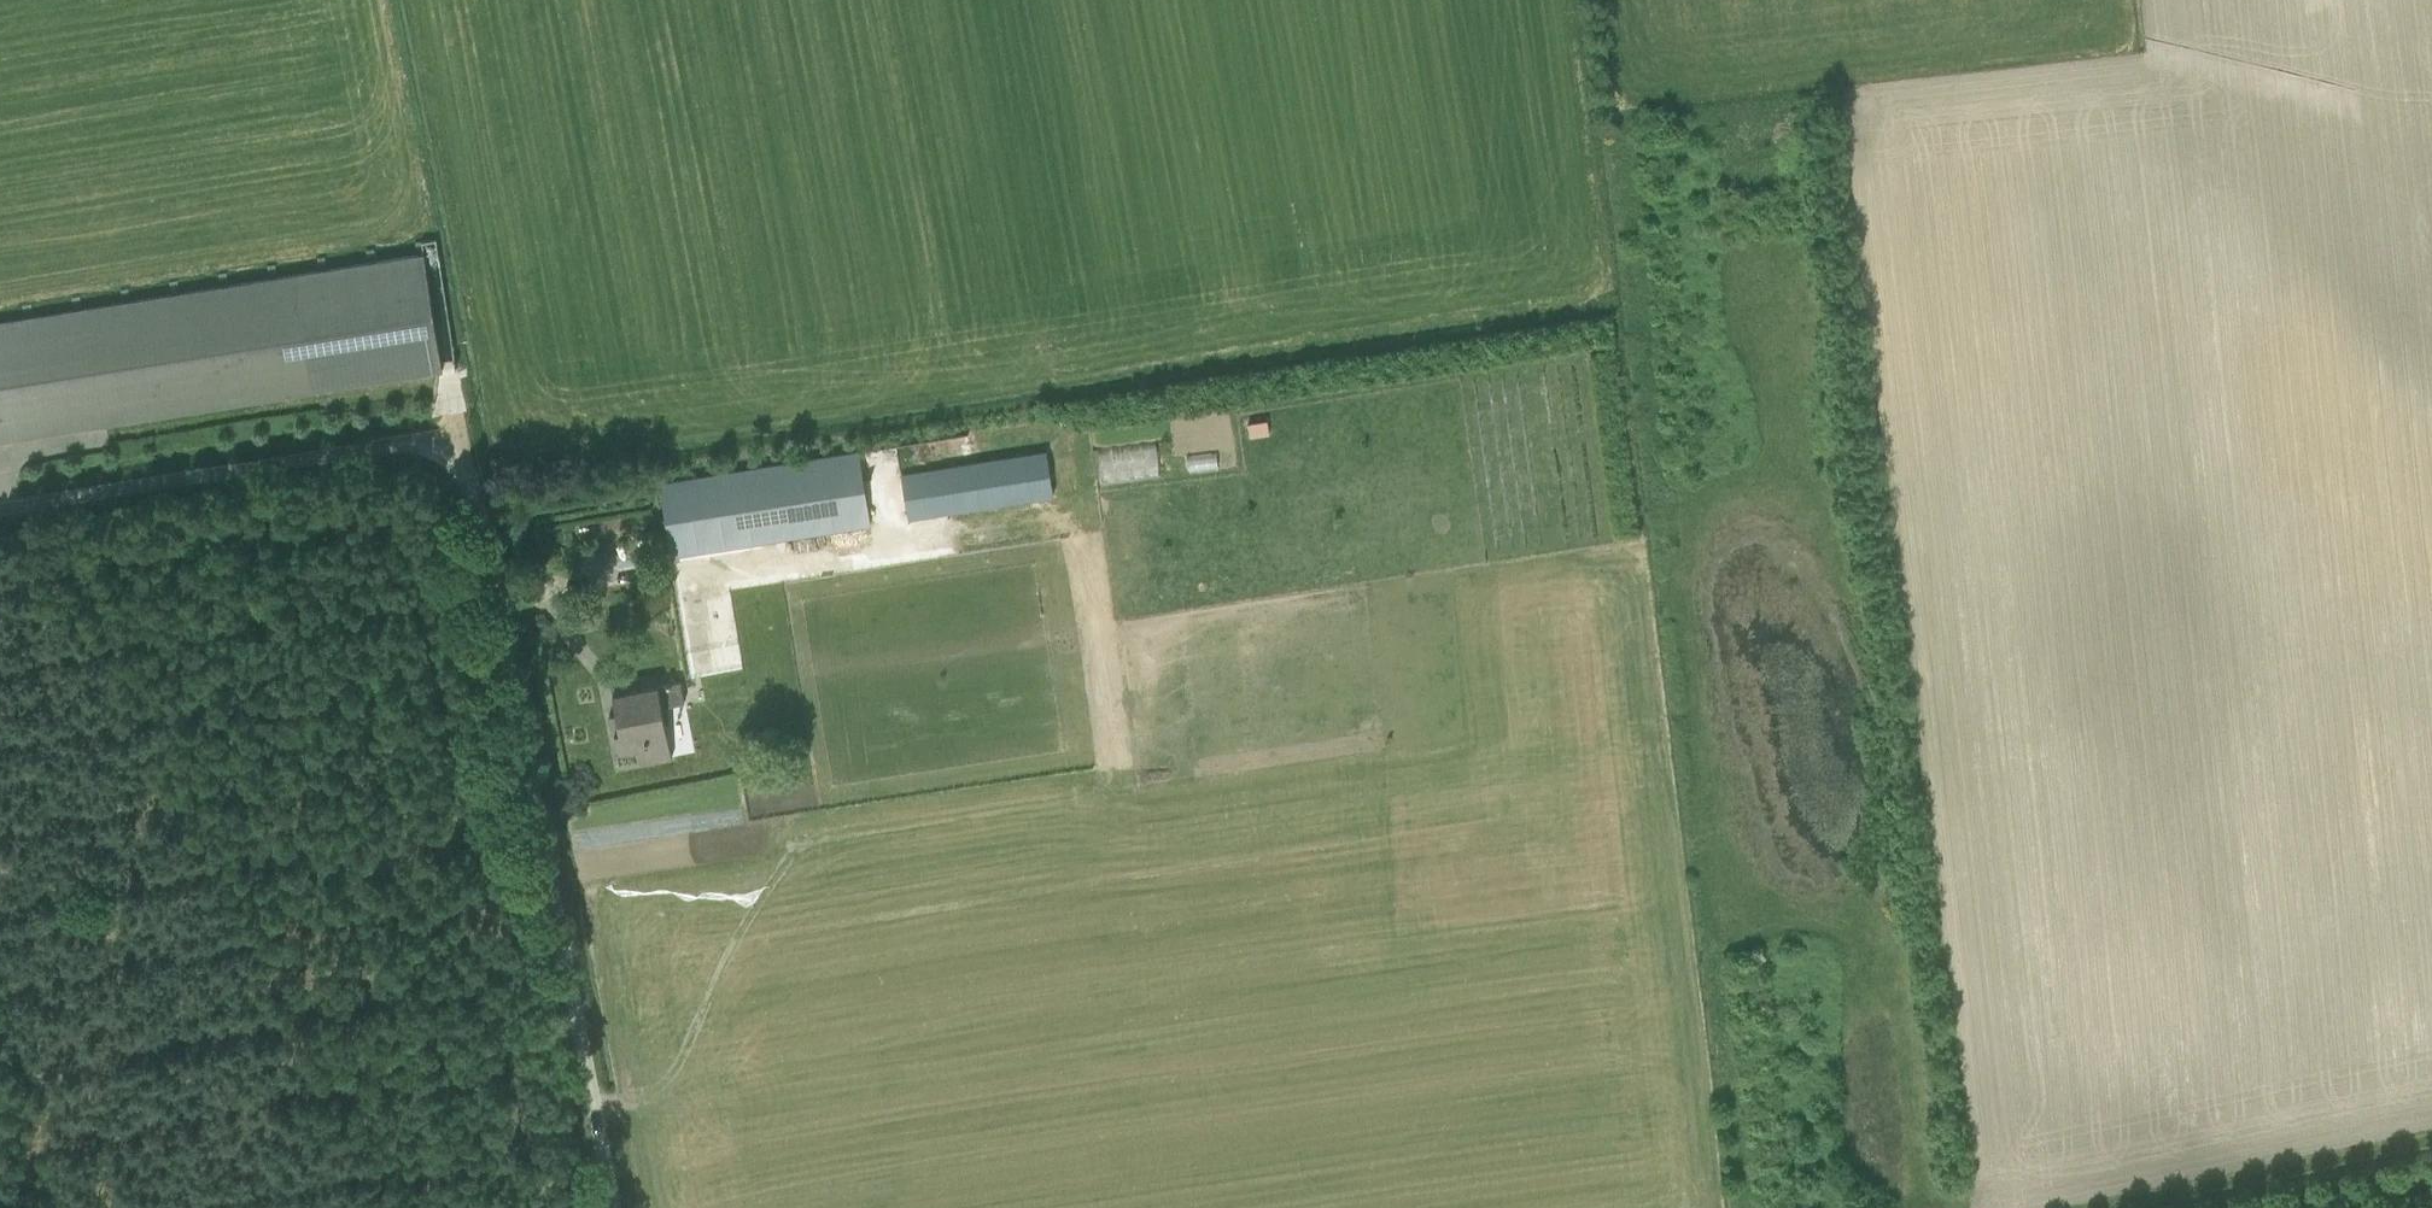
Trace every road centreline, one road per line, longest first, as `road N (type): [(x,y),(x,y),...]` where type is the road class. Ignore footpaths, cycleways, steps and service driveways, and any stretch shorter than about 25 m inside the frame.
road 1 (unclassified): [(635,1207),(489,451),(0,518)]

